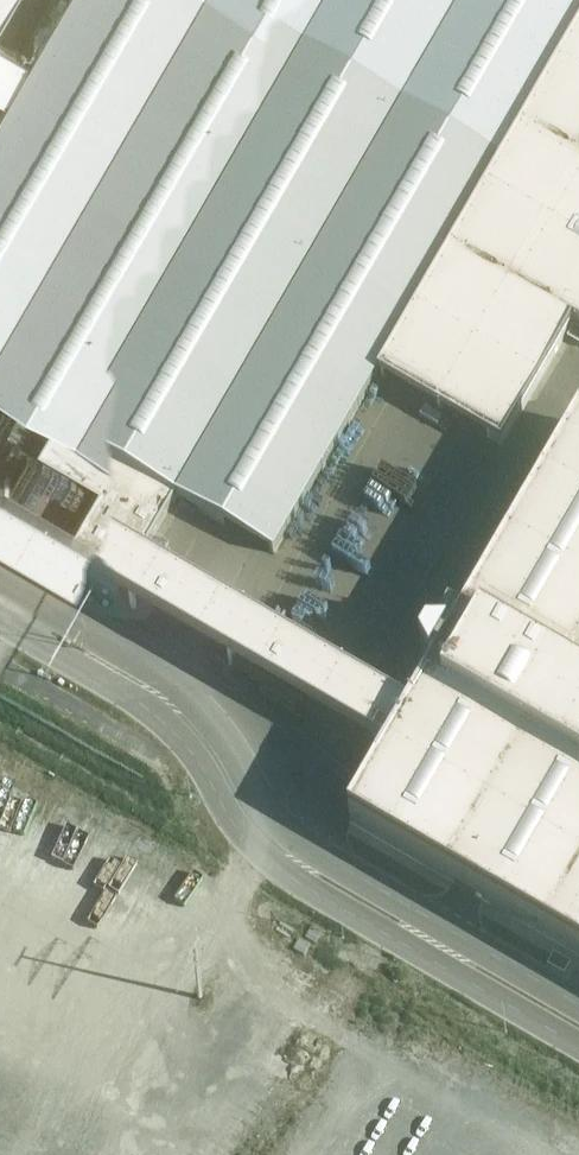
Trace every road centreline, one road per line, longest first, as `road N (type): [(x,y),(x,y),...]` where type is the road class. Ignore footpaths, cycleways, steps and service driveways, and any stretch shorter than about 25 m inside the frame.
road 1 (unclassified): [(206,751),(196,712),(171,689),(0,584)]
road 2 (unclassified): [(578,1026),(350,897)]
road 3 (unclassified): [(0,622),(168,717),(206,751)]
road 4 (unclassified): [(206,751),(288,858),(350,897)]

